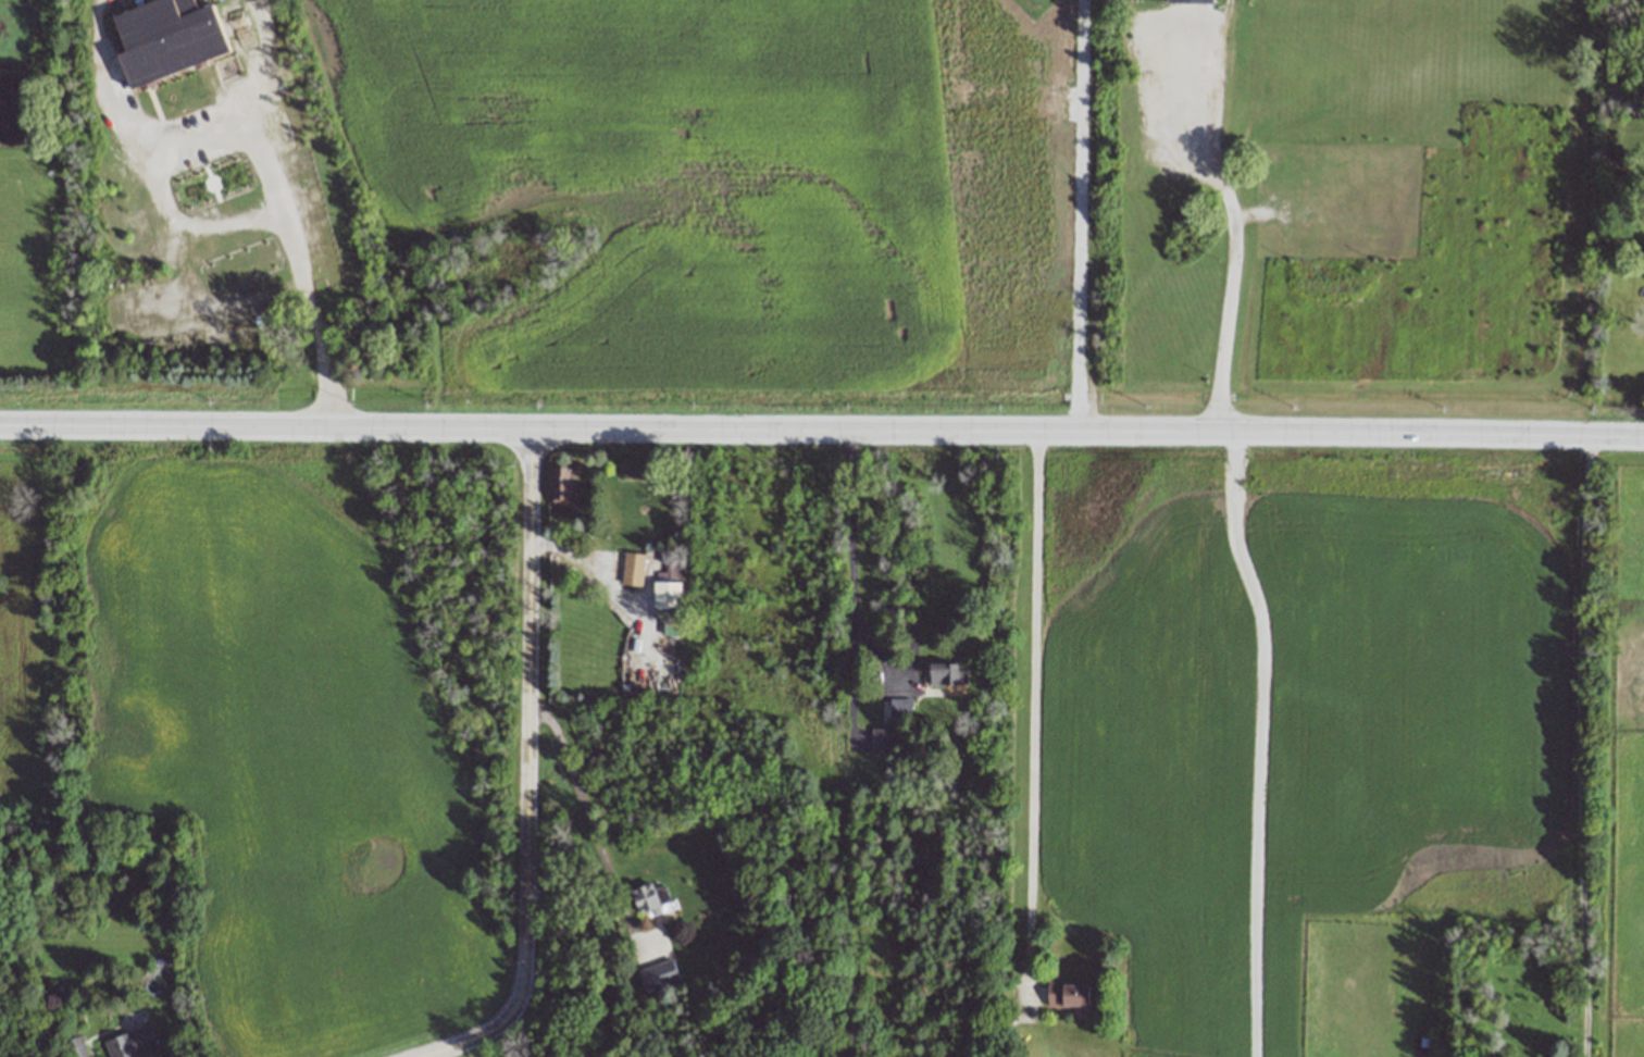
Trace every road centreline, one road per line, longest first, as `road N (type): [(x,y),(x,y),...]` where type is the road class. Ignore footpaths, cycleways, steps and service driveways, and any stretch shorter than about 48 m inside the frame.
road 1 (secondary): [(0,429),(1643,445)]
road 2 (residential): [(416,1056),(482,1036),(509,1017),(525,982),(531,438)]

